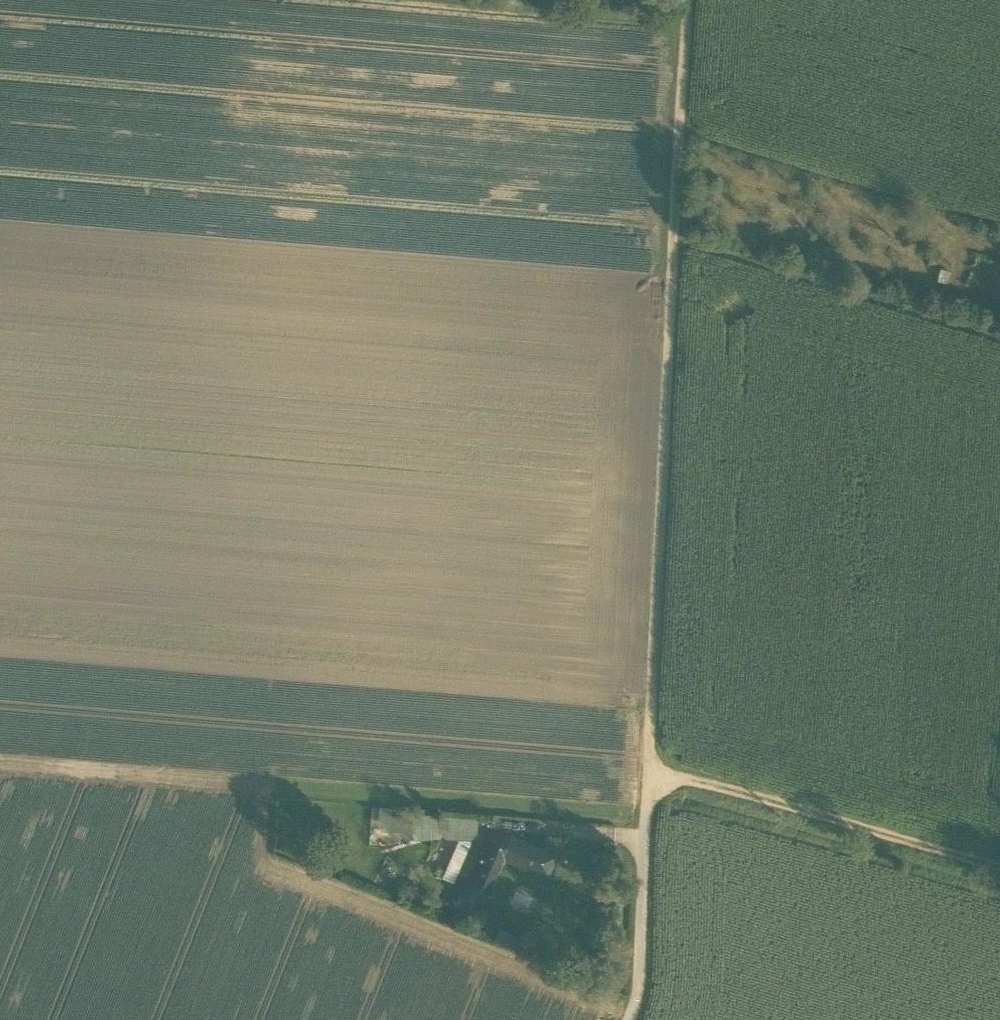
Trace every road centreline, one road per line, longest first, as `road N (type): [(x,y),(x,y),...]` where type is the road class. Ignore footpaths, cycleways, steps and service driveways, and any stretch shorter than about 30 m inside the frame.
road 1 (track): [(653,698),(687,0)]
road 2 (track): [(649,767),(999,869)]
road 3 (unclassified): [(653,698),(639,994),(629,1019)]

